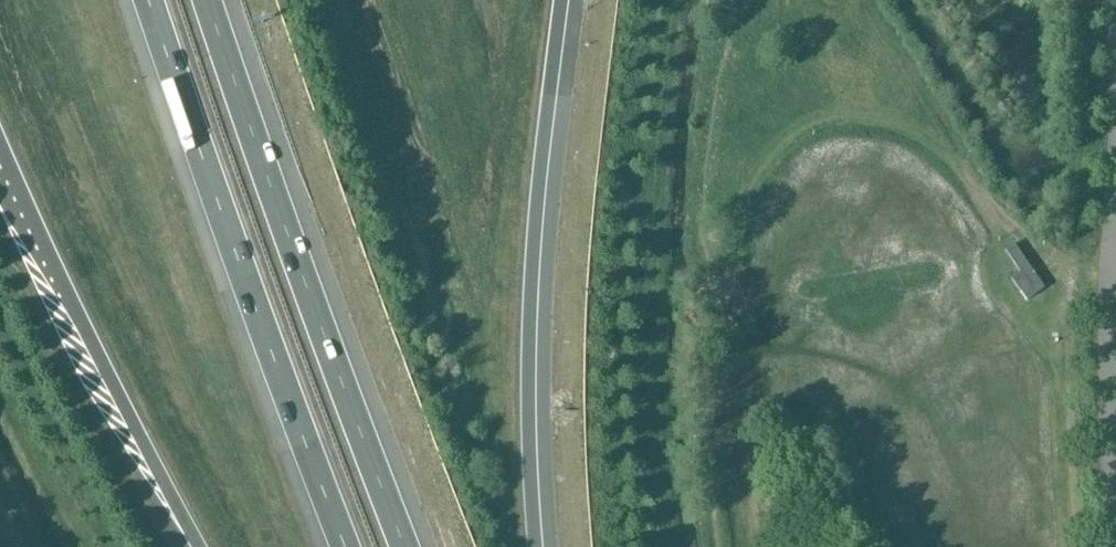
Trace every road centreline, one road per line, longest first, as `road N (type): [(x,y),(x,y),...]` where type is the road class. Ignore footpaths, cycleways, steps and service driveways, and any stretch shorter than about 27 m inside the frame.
road 1 (motorway): [(409,546),(256,160),(206,0)]
road 2 (motorway): [(152,0),(346,546)]
road 3 (motorway): [(535,546),(532,271),(561,0)]
road 4 (motorway): [(0,143),(199,546)]
road 5 (unclassified): [(1115,251),(1115,484)]

